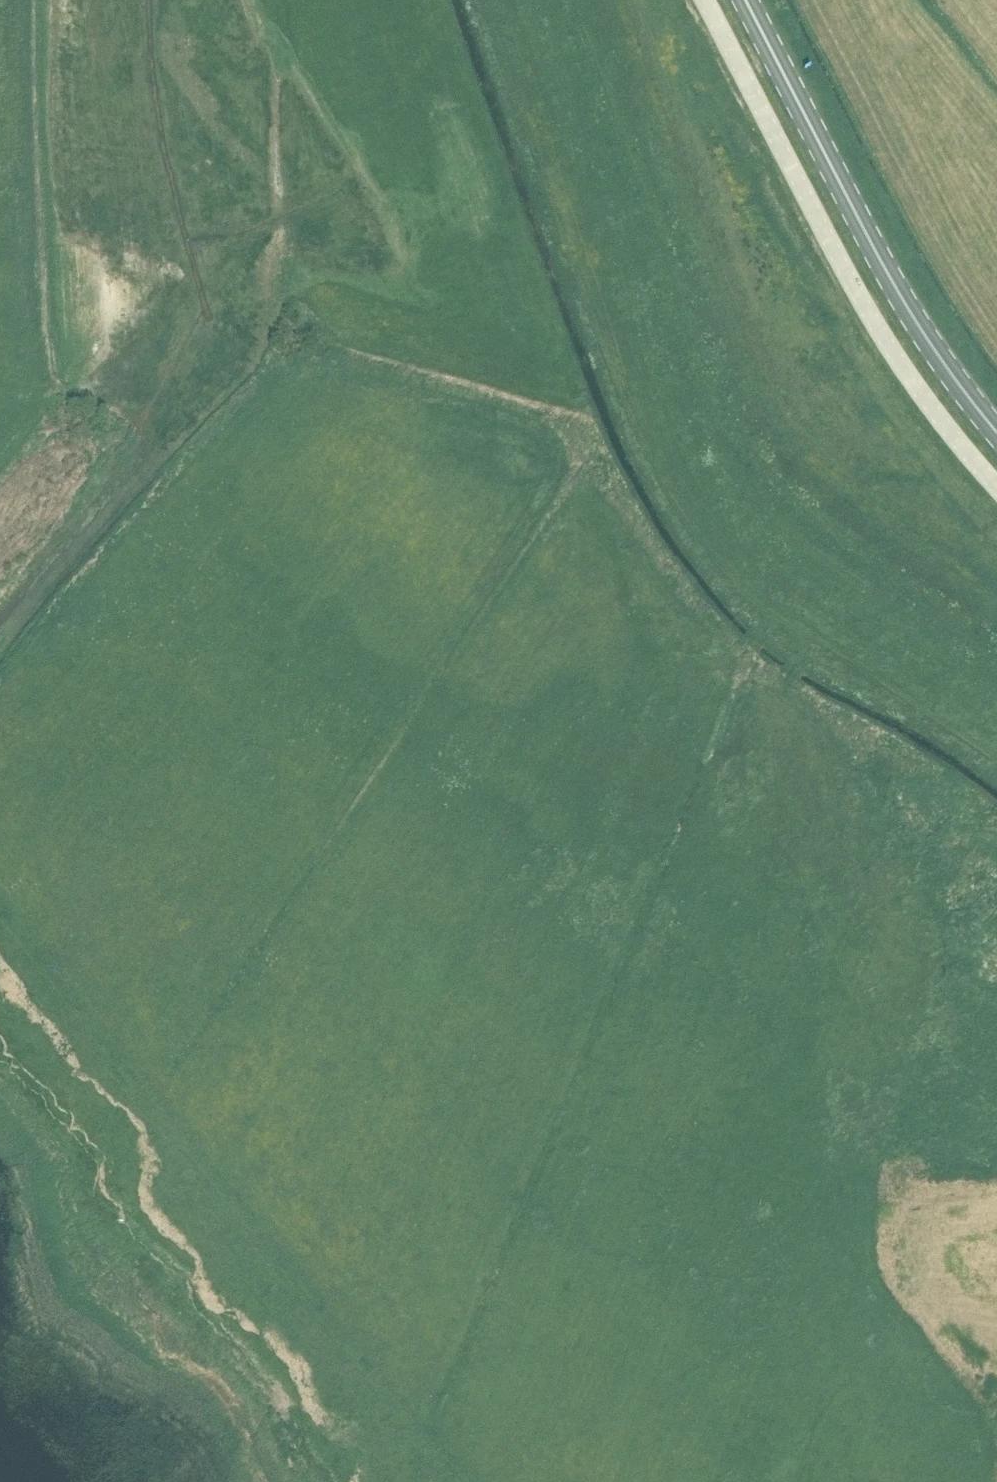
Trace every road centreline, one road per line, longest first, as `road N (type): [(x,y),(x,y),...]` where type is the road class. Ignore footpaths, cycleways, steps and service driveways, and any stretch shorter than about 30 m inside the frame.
road 1 (unclassified): [(996,489),(938,421),(854,291),(703,0)]
road 2 (primary): [(996,433),(899,292),(744,0)]

